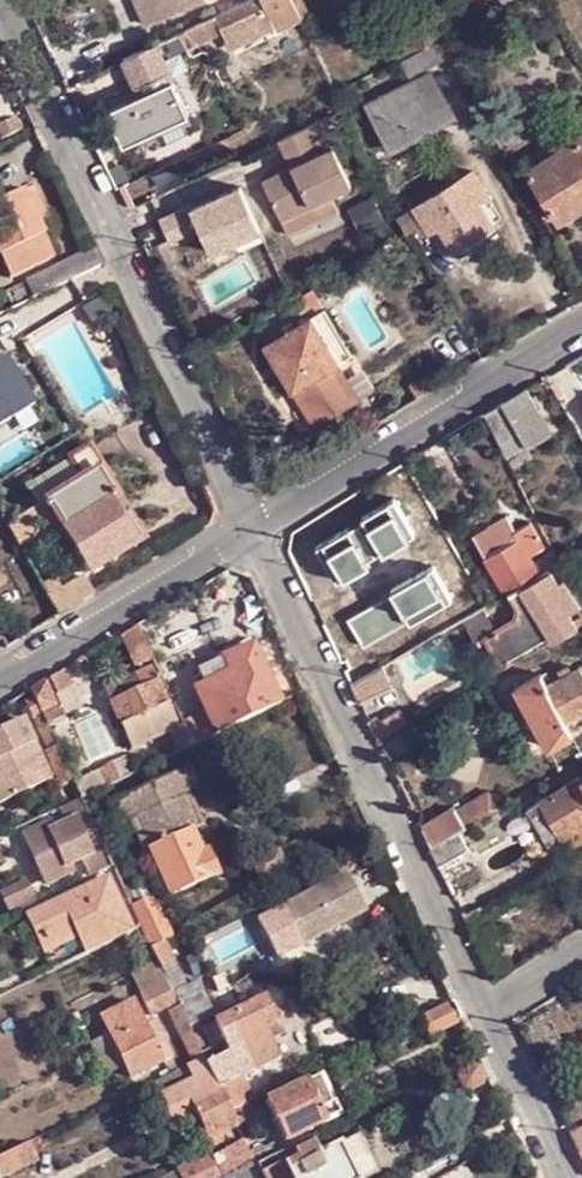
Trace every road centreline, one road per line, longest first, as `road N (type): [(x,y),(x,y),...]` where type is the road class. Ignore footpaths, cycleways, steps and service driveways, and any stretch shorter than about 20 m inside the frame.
road 1 (residential): [(0,0),(258,528)]
road 2 (residential): [(258,528),(493,1010)]
road 3 (residential): [(258,528),(581,333)]
road 4 (residential): [(0,686),(258,528)]
road 5 (residential): [(493,1010),(570,1177)]

